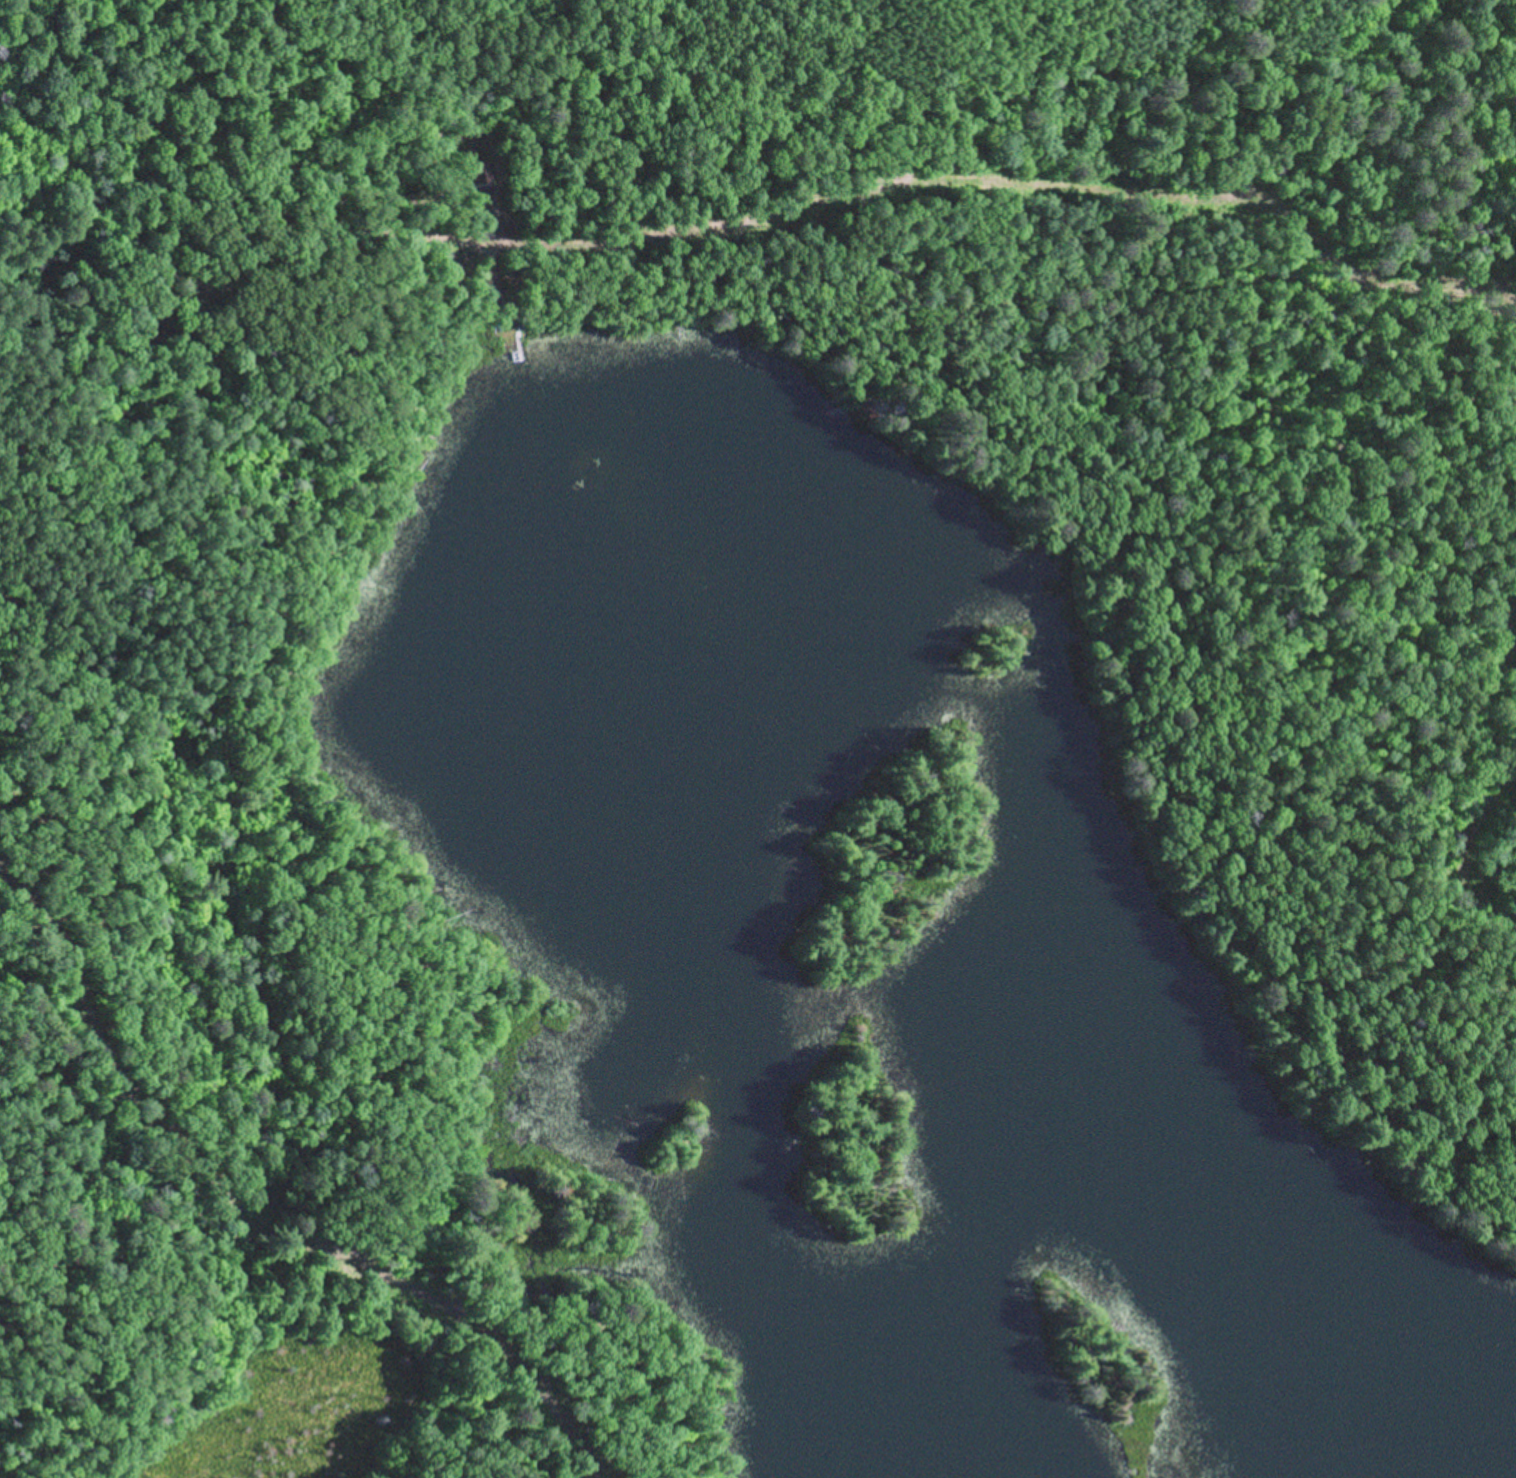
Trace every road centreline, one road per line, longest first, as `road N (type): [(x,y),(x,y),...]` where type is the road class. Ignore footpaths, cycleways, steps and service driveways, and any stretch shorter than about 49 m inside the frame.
road 1 (residential): [(0,100),(151,234),(169,333),(120,432),(27,507),(0,603)]

